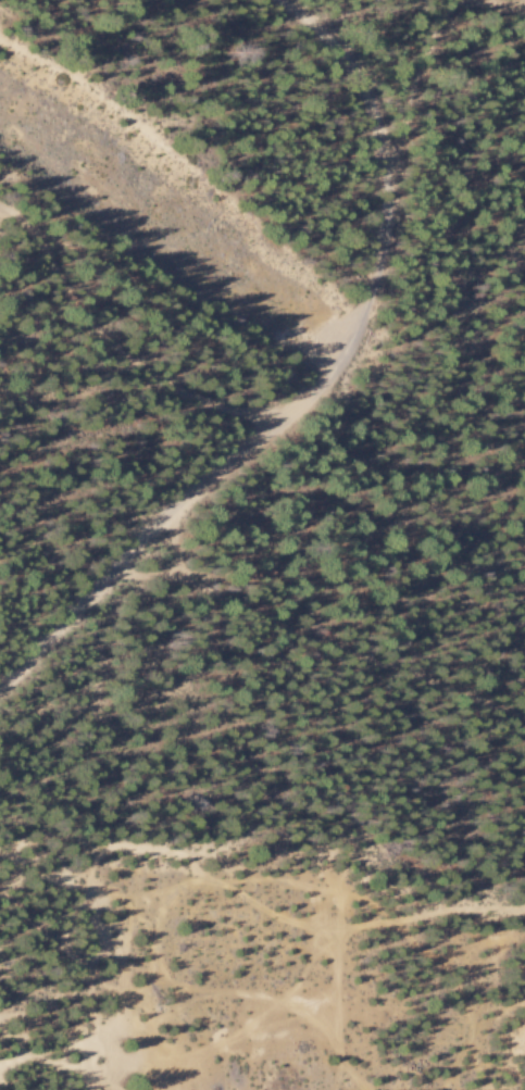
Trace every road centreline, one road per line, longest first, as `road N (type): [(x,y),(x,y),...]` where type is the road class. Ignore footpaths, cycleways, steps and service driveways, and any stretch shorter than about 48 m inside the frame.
road 1 (residential): [(0,688),(150,531),(327,376),(363,322),(386,213),(382,158),(347,60),(280,0)]
road 2 (track): [(524,715),(395,671),(197,586),(113,572)]
road 3 (track): [(273,422),(211,405),(126,355),(91,323),(8,212)]
road 4 (track): [(385,176),(402,143),(417,74),(455,0)]

